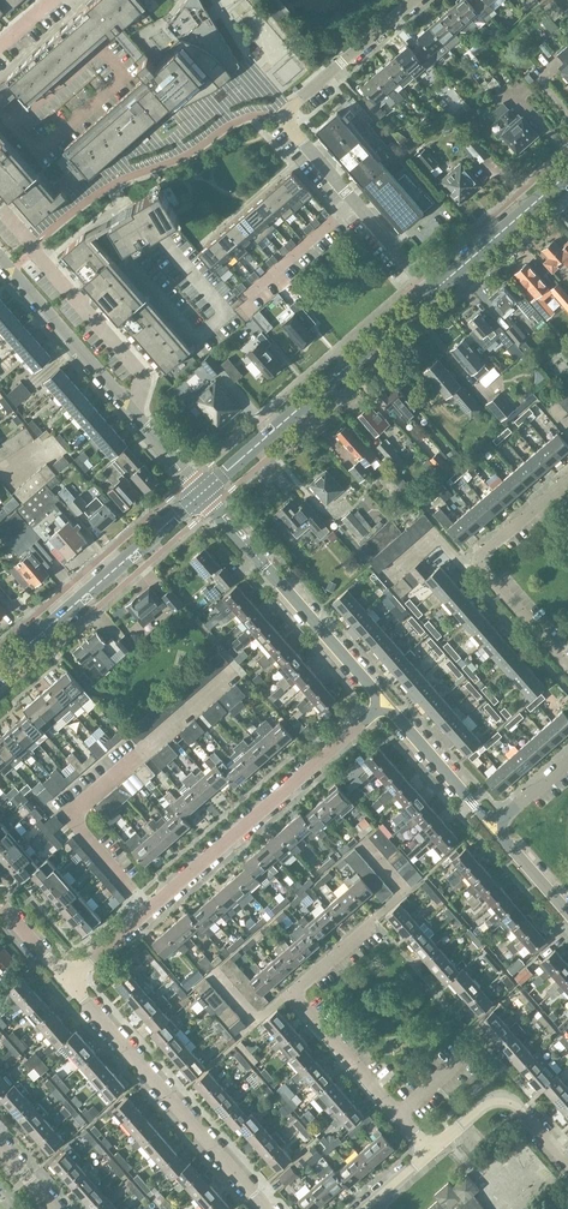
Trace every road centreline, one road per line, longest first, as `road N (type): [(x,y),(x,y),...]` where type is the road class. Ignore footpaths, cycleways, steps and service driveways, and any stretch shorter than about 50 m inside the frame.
road 1 (residential): [(69,978),(384,704)]
road 2 (residential): [(430,296),(282,115),(417,0)]
road 3 (residential): [(373,923),(289,997),(430,1152)]
road 4 (residential): [(274,1208),(69,978)]
road 5 (tertiary): [(202,494),(430,296)]
road 6 (residential): [(384,704),(202,494)]
road 7 (residential): [(567,675),(471,567),(567,483)]
road 8 (tertiary): [(0,671),(202,494)]
road 9 (residential): [(0,206),(146,381),(136,416)]
road 10 (residential): [(136,416),(0,257)]
road 11 (tertiary): [(430,296),(567,175)]
road 12 (residential): [(495,829),(384,704)]

